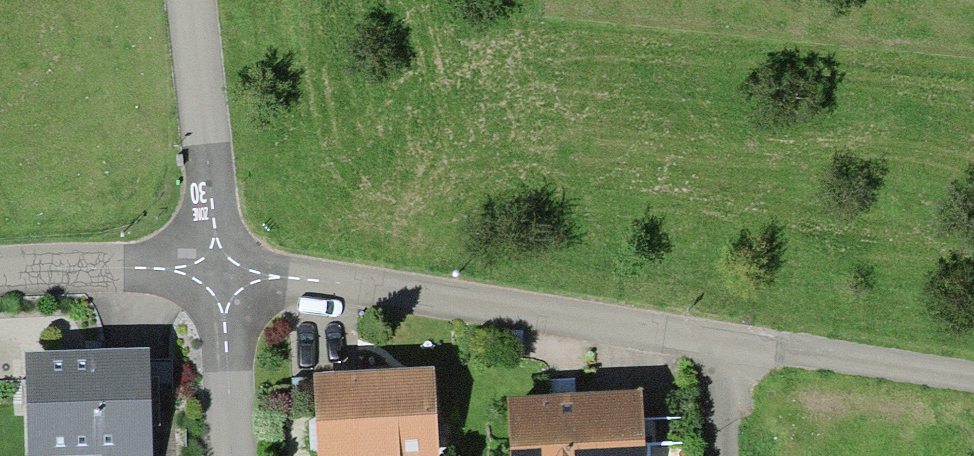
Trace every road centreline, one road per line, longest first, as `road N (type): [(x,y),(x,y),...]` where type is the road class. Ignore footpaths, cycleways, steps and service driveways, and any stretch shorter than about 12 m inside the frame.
road 1 (residential): [(221,274),(717,341)]
road 2 (residential): [(189,0),(221,274)]
road 3 (residential): [(0,275),(221,274)]
road 4 (residential): [(221,274),(228,455)]

